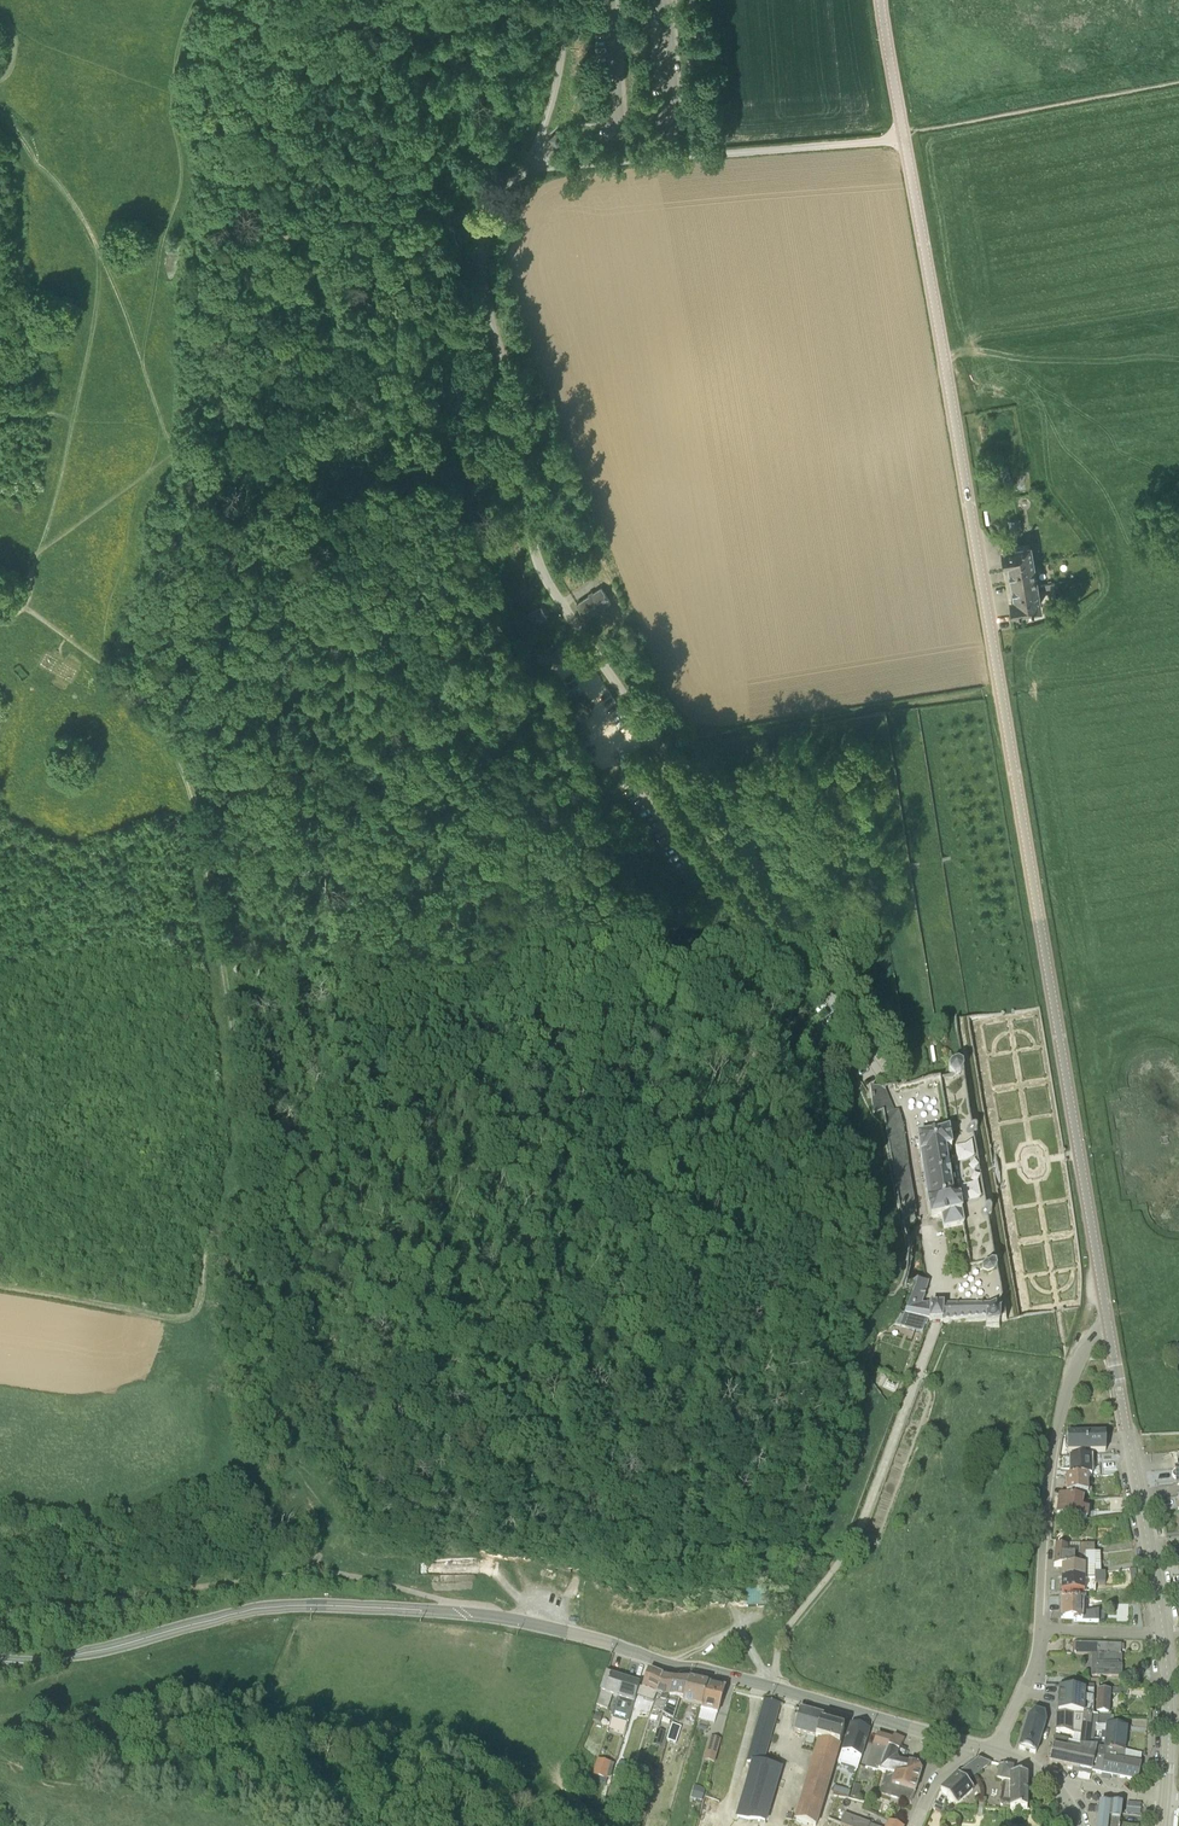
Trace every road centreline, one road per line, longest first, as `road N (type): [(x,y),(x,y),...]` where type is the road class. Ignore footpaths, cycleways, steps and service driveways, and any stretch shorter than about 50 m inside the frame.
road 1 (secondary): [(1109,1330),(903,136)]
road 2 (tertiary): [(973,1746),(668,1656),(464,1614),(252,1607),(66,1654),(0,1651)]
road 3 (unclassified): [(860,1045),(539,568),(484,271),(489,216),(525,167)]
road 4 (track): [(477,1362),(373,1320),(275,1238),(250,1184),(216,1016),(186,737)]
road 5 (track): [(250,1184),(301,1170),(341,1146),(388,1096),(414,1022),(354,894),(322,852),(254,844),(202,852)]
road 6 (track): [(821,988),(831,976),(836,918),(754,787),(751,727),(999,680)]
road 7 (unclassified): [(525,167),(903,136)]
road 8 (secondary): [(1163,1633),(1109,1330)]
road 9 (track): [(186,737),(166,672),(205,460)]
road 10 (track): [(90,237),(179,451)]
road 11 (track): [(205,460),(208,421),(223,398),(330,341),(348,313)]
road 12 (residential): [(1039,1630),(1056,1434)]
road 13 (unclassified): [(567,0),(557,88),(525,167)]
road 14 (secondary): [(1163,1633),(1164,1800)]
road 15 (track): [(0,111),(90,237)]
road 16 (secondary): [(903,136),(881,0)]
road 17 (residential): [(995,1752),(1033,1667),(1039,1630)]
road 18 (residential): [(1039,1630),(1163,1633)]
road 19 (unclassified): [(1056,1434),(1081,1351),(1109,1330)]

